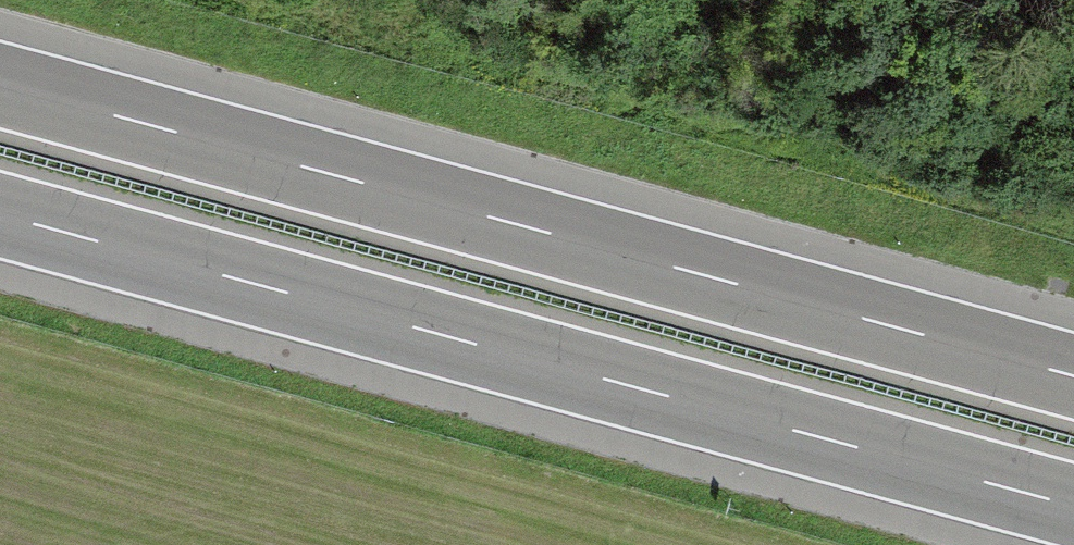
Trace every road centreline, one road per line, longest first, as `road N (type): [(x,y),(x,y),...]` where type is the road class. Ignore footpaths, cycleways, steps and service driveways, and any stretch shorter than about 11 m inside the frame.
road 1 (motorway): [(0,217),(1073,509)]
road 2 (motorway): [(1073,374),(0,83)]

